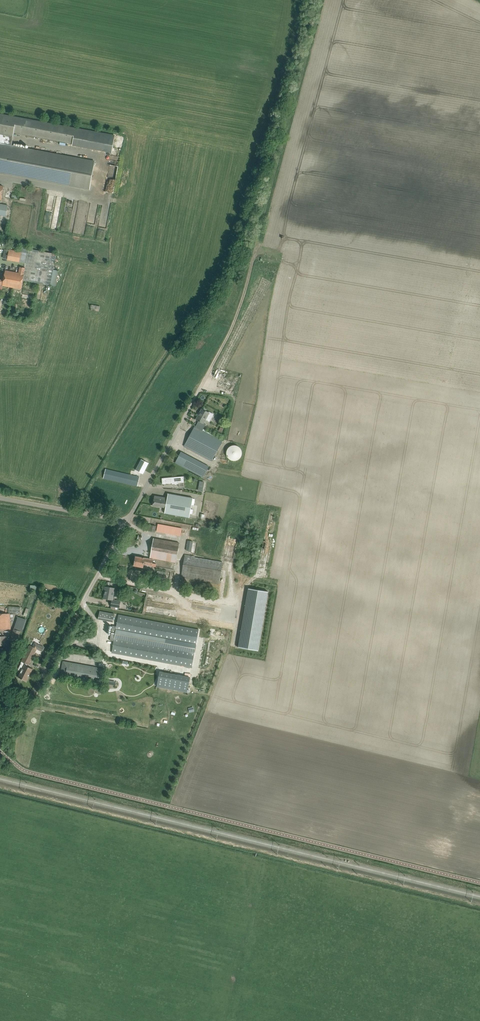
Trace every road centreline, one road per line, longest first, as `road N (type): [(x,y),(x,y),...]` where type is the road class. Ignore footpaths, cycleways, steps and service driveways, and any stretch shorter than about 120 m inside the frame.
road 1 (unclassified): [(127,522),(201,387)]
road 2 (unclassified): [(127,522),(0,499)]

